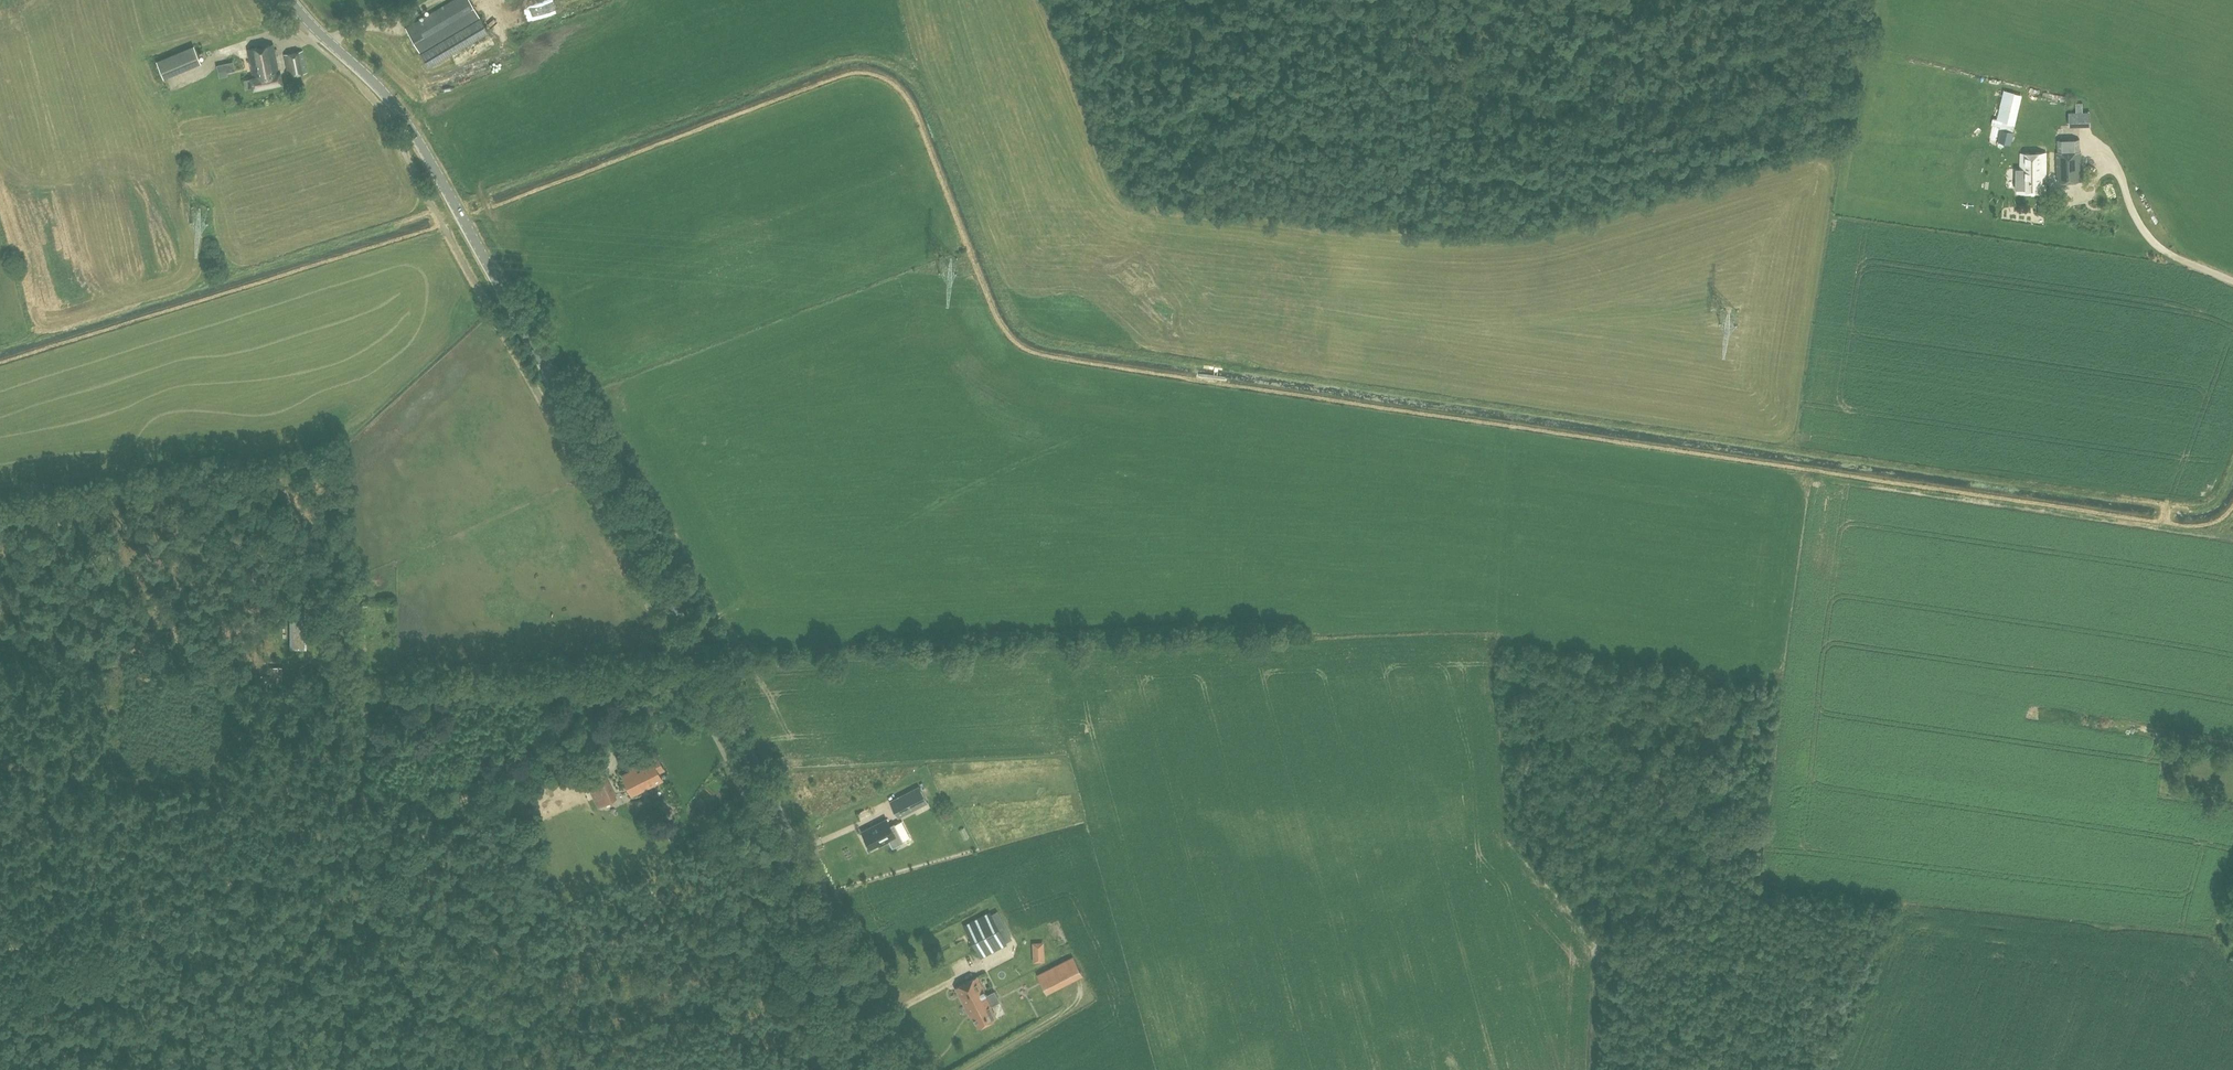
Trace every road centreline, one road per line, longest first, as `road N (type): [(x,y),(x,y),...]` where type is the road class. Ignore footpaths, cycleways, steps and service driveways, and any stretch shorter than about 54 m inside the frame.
road 1 (tertiary): [(716,689),(410,126),(291,0)]
road 2 (unclassified): [(0,998),(430,811)]
road 3 (tertiary): [(914,1069),(716,689)]
road 4 (residential): [(430,811),(716,689)]

